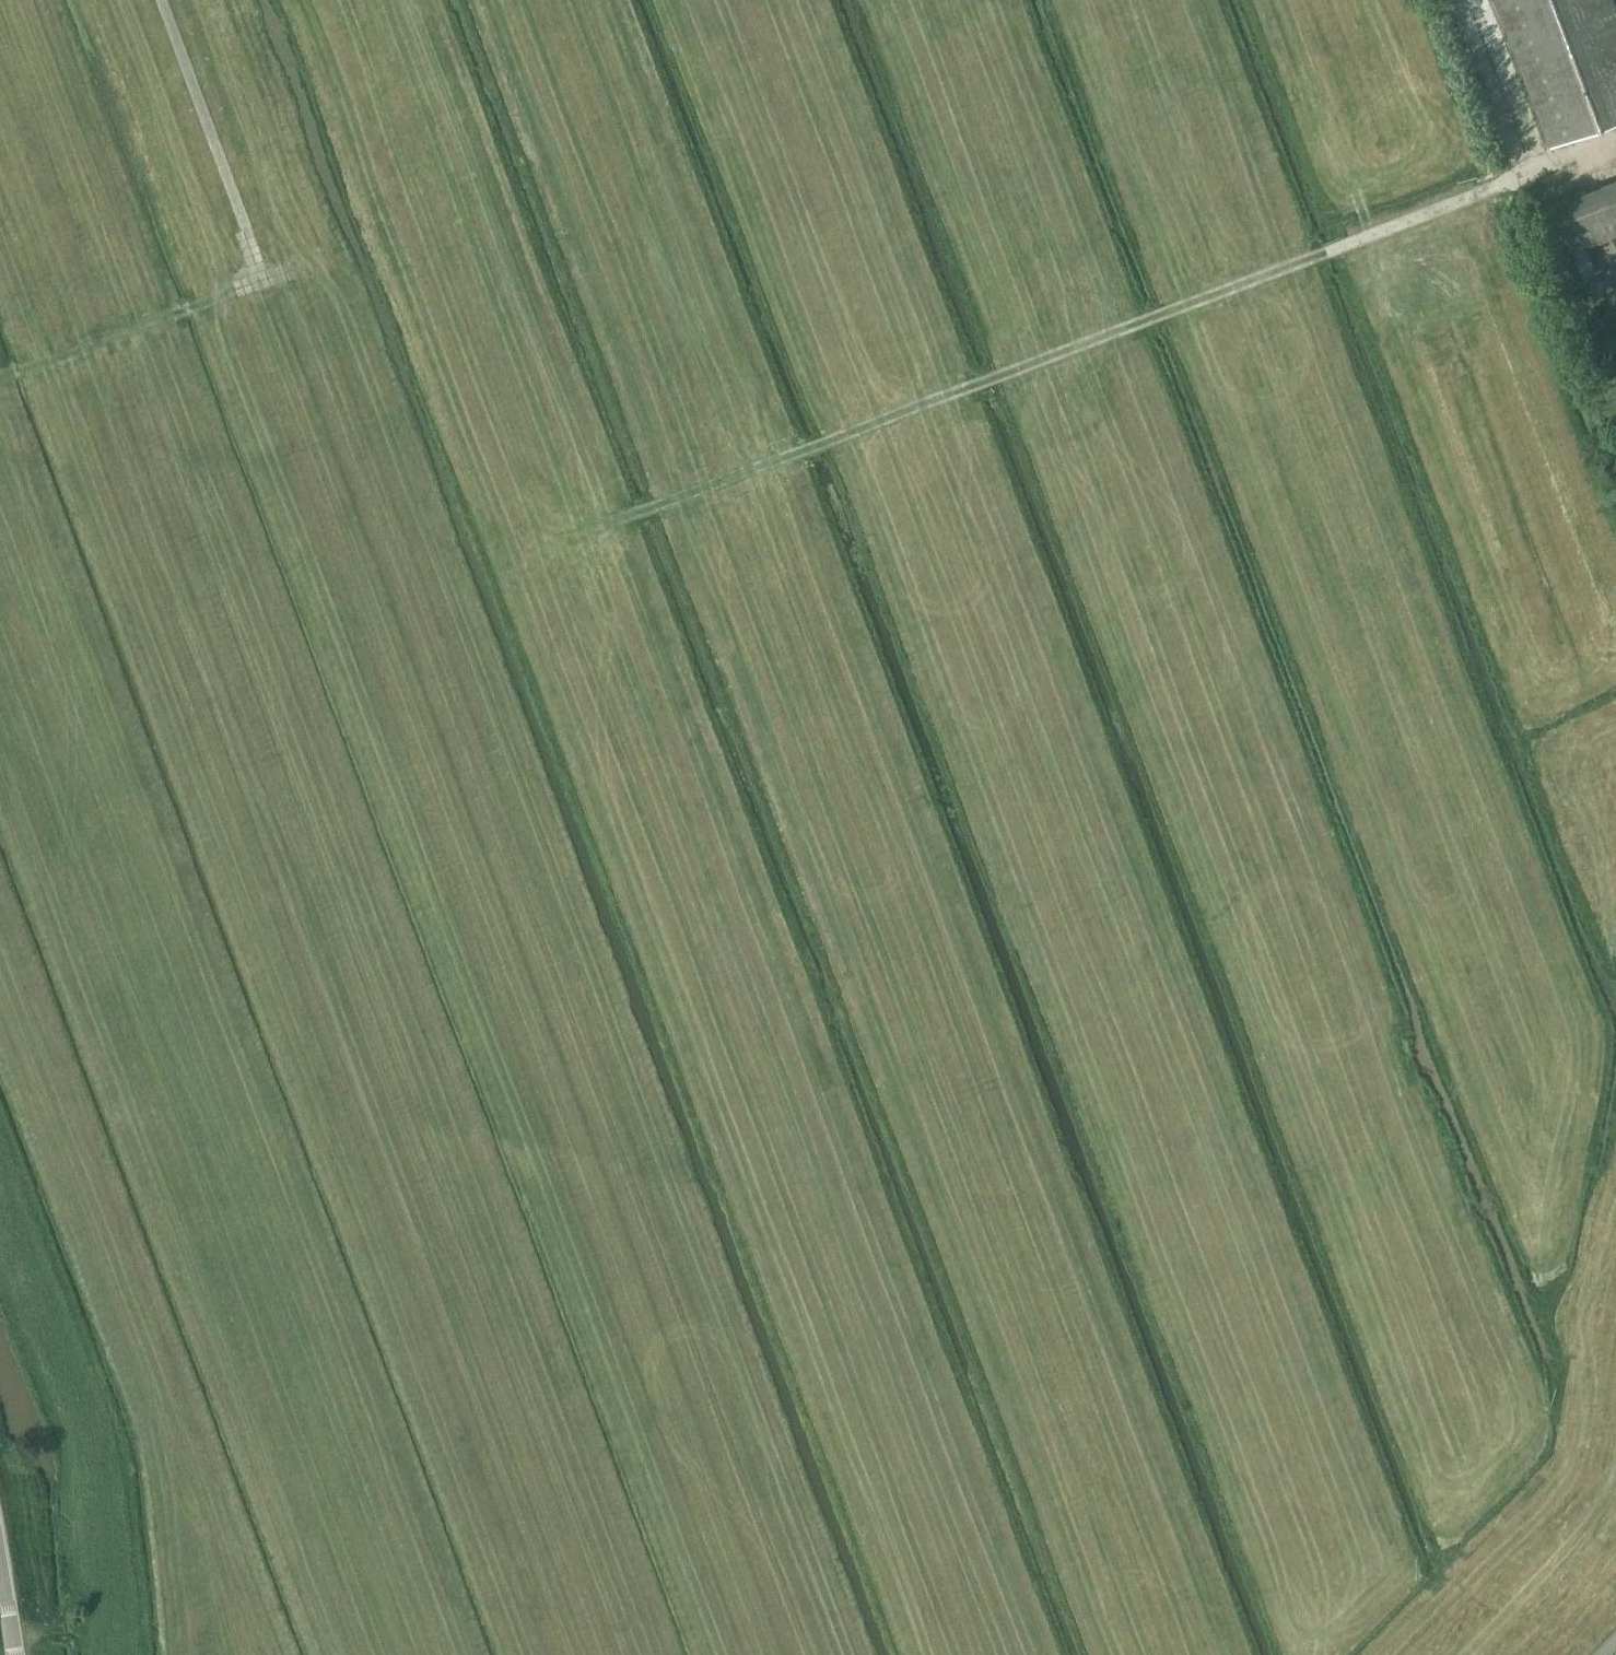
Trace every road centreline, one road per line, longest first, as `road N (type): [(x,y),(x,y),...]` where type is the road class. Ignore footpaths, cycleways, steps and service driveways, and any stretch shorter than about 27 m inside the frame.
road 1 (track): [(267,285),(162,0)]

